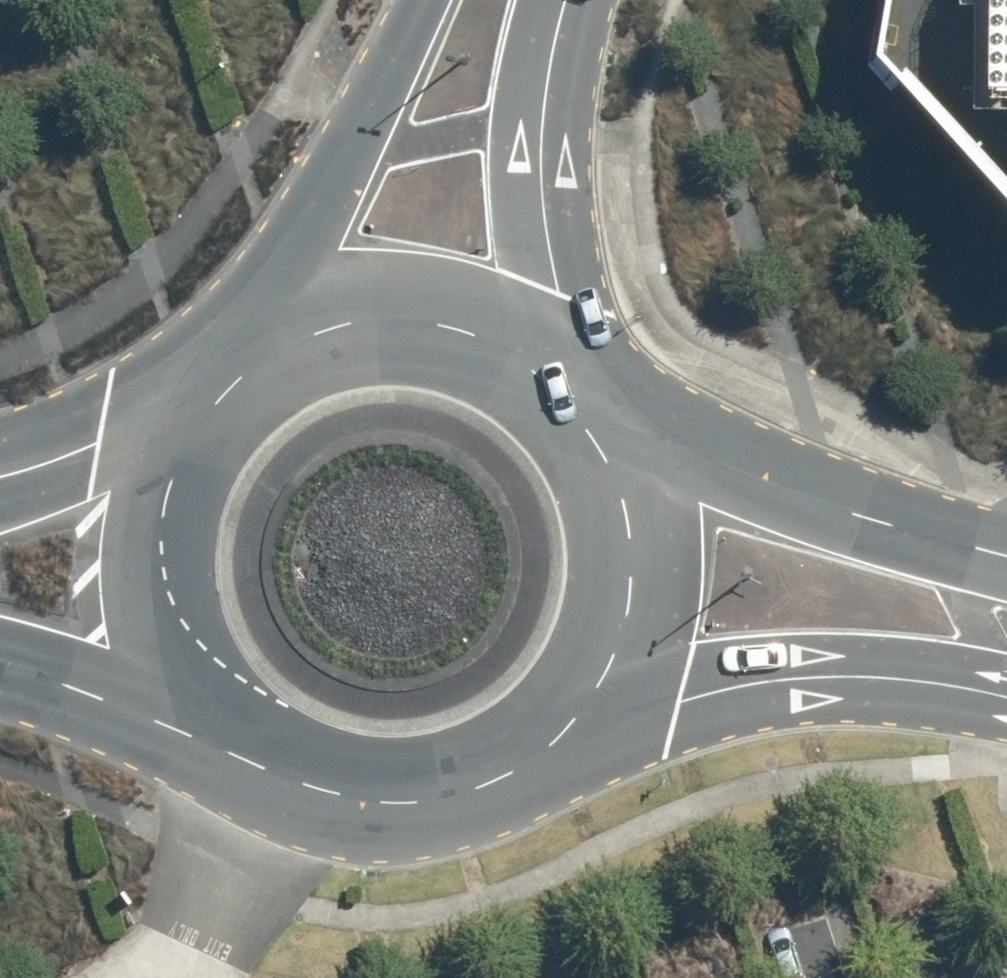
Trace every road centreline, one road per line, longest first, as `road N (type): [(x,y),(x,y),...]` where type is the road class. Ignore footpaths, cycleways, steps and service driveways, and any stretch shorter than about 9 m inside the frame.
road 1 (tertiary): [(1006,687),(853,667),(682,692),(586,723)]
road 2 (tertiary): [(586,723),(538,764),(481,792),(419,805),(356,802),(296,783),(211,719)]
road 3 (tertiary): [(622,444),(1006,548)]
road 4 (tertiary): [(261,351),(418,0)]
road 5 (tertiary): [(565,0),(542,118),(538,350)]
road 6 (tertiary): [(211,719),(168,647),(151,565),(163,483),(201,408)]
road 7 (tertiary): [(622,444),(646,515),(647,589),(627,661),(586,723)]
road 8 (tertiary): [(261,351),(327,320),(399,309),(471,320),(538,350)]
road 9 (tertiary): [(211,719),(59,660),(0,651)]
road 10 (tertiary): [(0,471),(201,408)]
road 11 (tertiary): [(538,350),(586,392),(622,444)]

